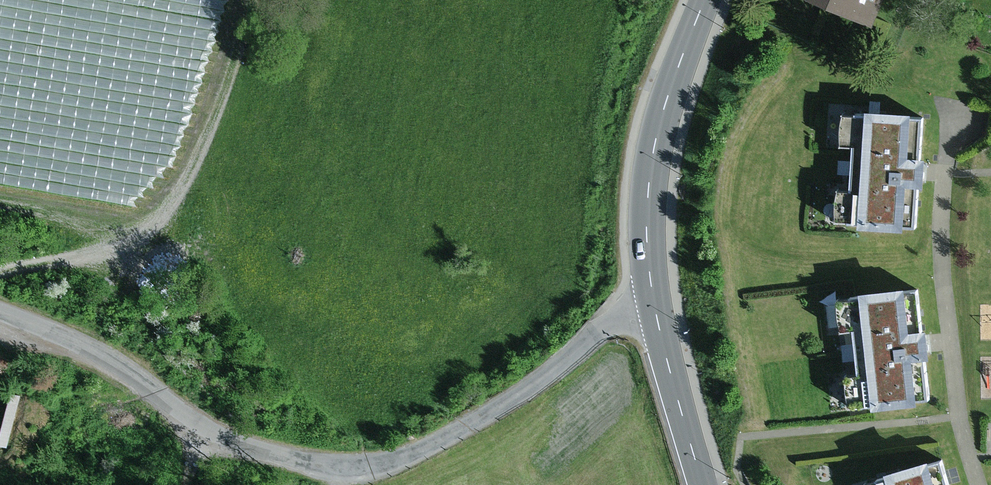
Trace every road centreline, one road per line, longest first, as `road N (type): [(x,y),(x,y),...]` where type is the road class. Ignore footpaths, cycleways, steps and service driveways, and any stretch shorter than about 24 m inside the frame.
road 1 (track): [(652,304),(600,326),(559,367),(498,407),(401,458),(360,467),(320,465),(207,431),(109,362),(0,312)]
road 2 (primary): [(703,484),(658,333),(645,248),(649,158),(706,0)]
road 3 (track): [(0,273),(123,245),(155,221),(207,136),(253,0)]

